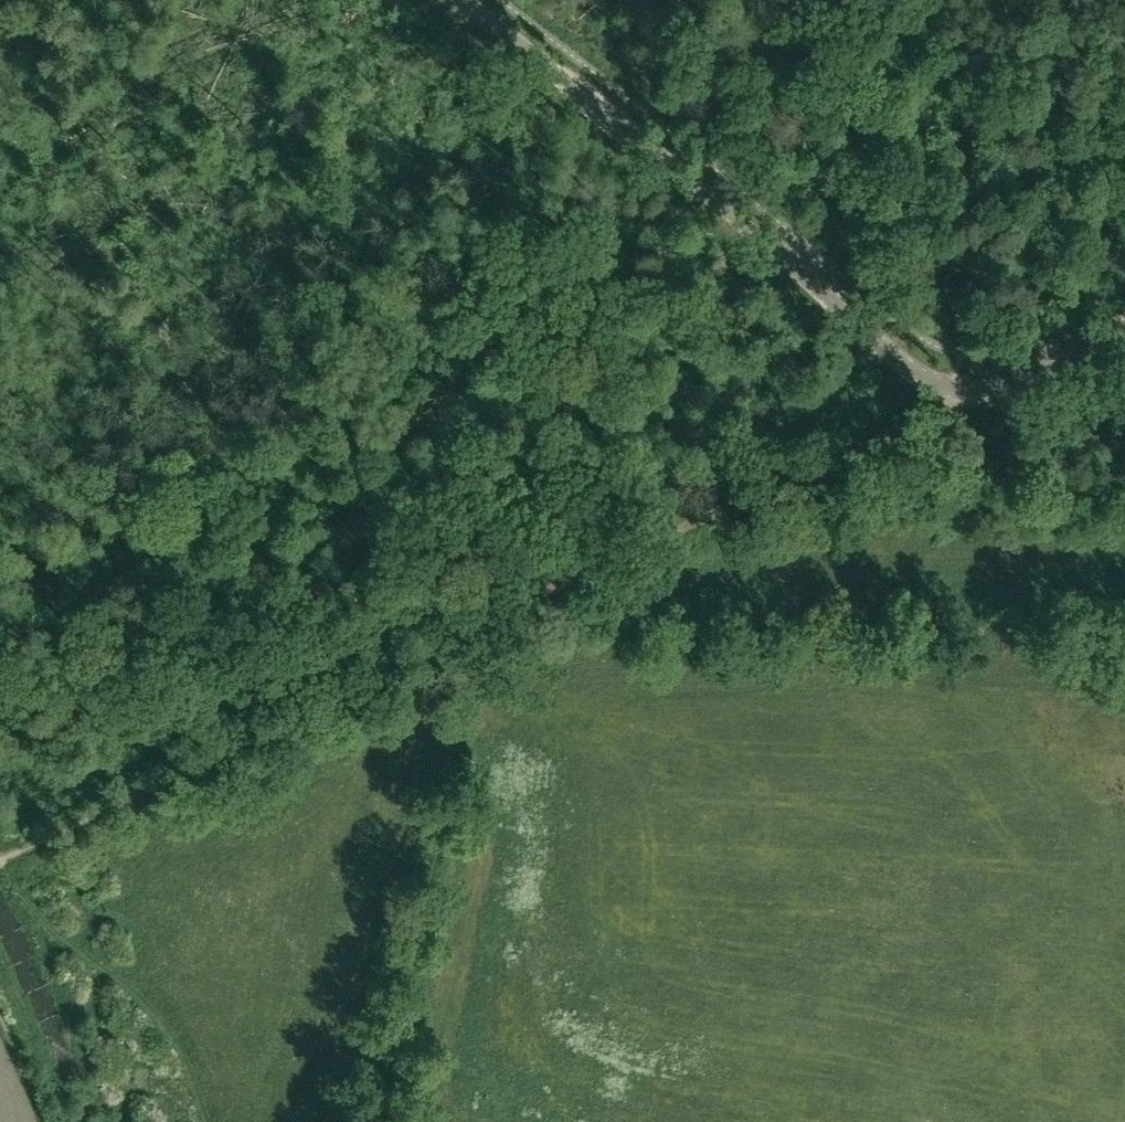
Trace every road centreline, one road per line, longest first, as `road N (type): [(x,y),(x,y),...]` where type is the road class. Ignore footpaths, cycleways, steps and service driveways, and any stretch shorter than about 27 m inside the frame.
road 1 (tertiary): [(1124,353),(969,417),(438,0)]

